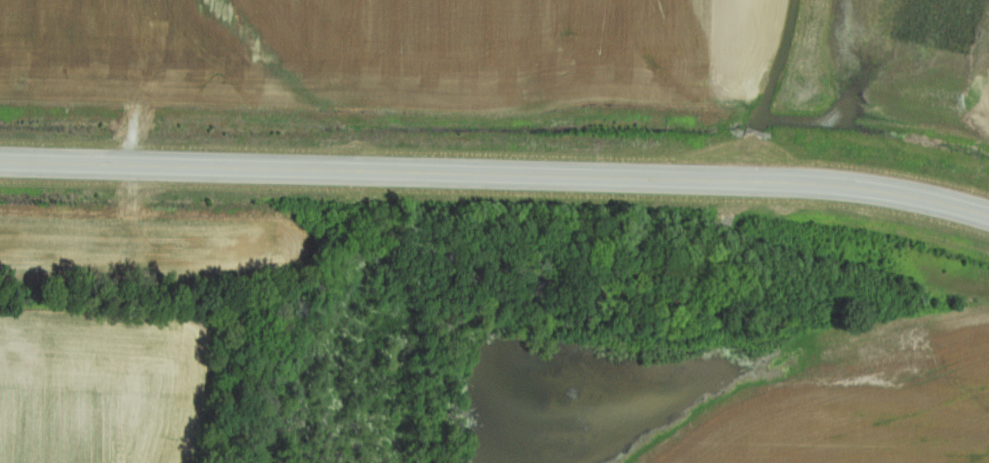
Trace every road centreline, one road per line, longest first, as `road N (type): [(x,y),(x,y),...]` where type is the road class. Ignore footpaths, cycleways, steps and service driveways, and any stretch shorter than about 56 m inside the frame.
road 1 (primary): [(0,162),(765,182),(900,195),(988,217)]

